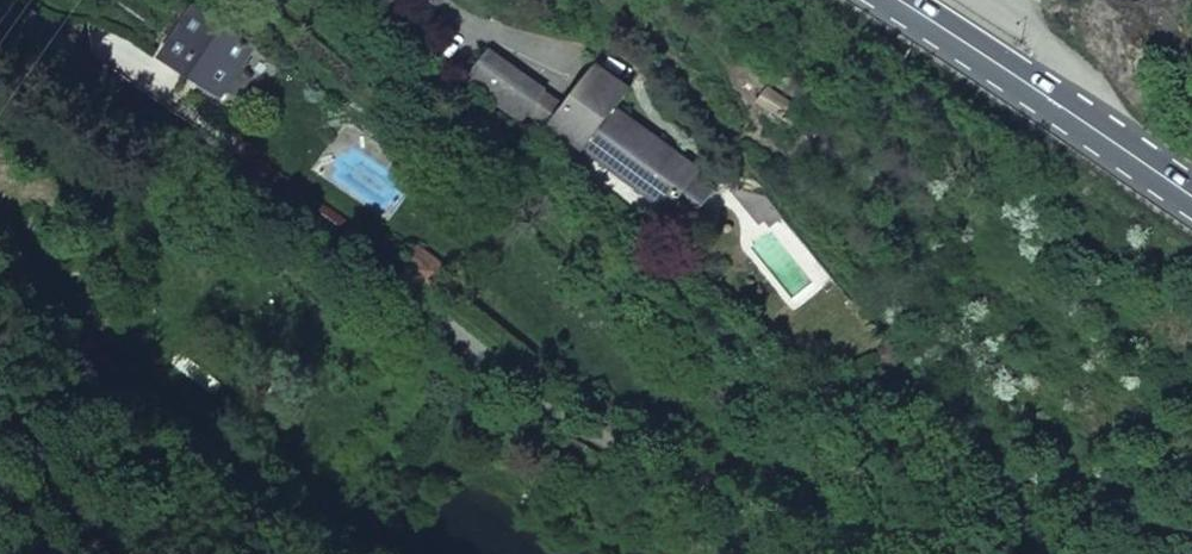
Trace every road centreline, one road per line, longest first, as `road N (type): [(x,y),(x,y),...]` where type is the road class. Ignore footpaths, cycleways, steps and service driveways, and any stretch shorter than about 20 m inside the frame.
road 1 (residential): [(4,0),(354,252),(552,409),(775,530),(841,553)]
road 2 (primary): [(901,0),(1191,195)]

